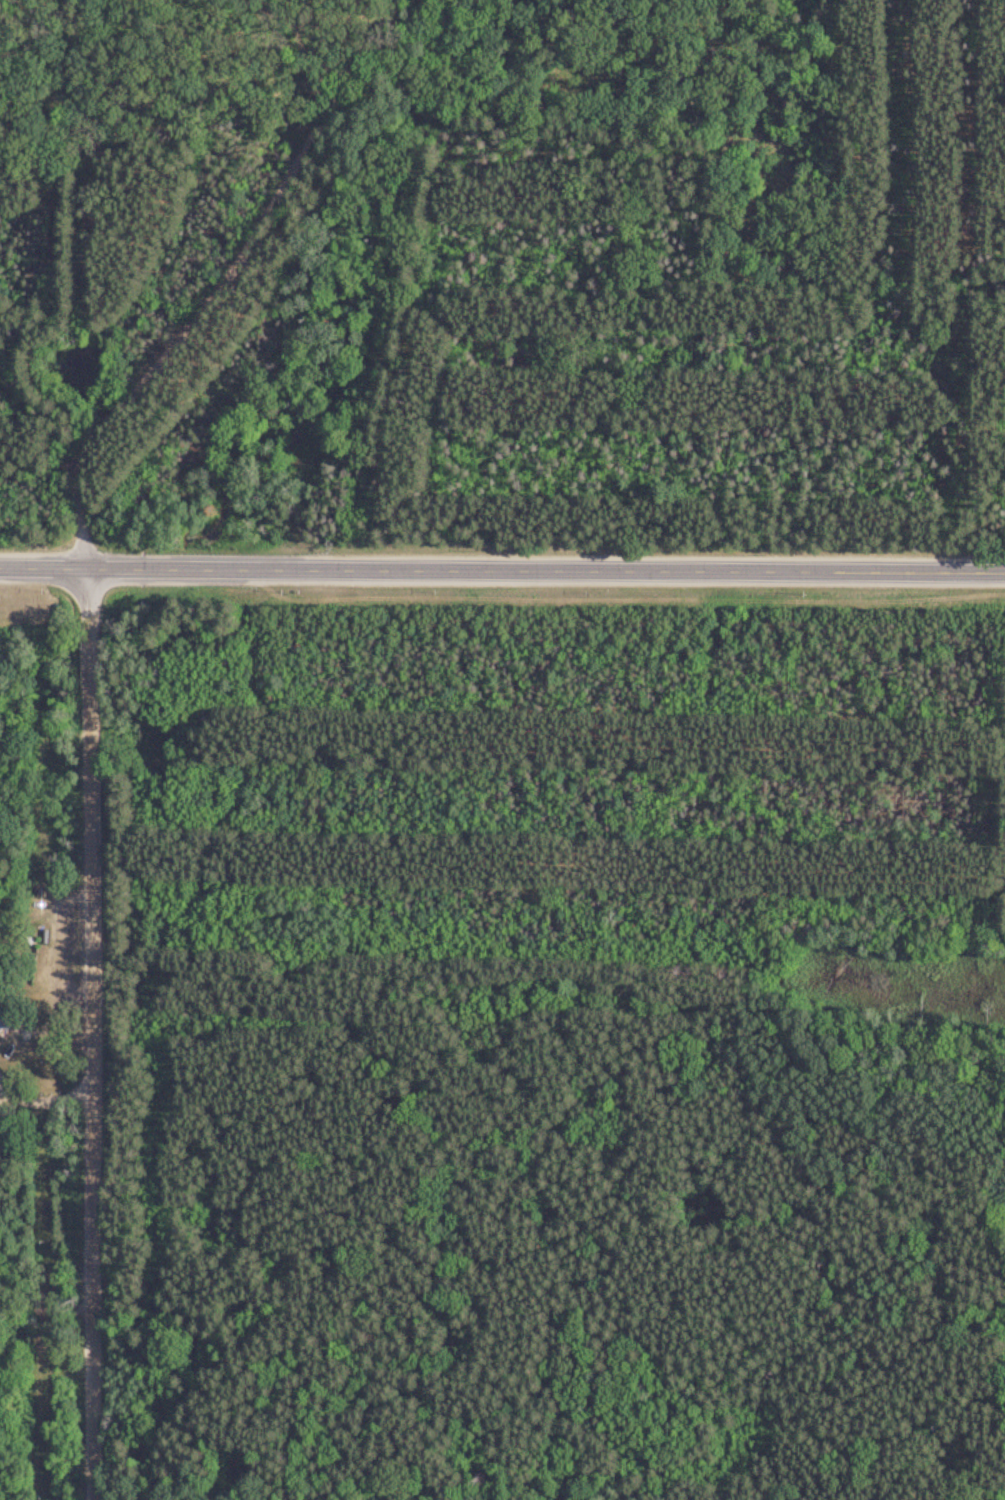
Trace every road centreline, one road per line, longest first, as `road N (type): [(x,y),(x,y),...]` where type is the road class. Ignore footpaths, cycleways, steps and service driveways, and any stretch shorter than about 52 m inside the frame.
road 1 (residential): [(82,1499),(79,679)]
road 2 (secondary): [(1004,574),(197,571)]
road 3 (track): [(79,570),(71,446),(96,430),(209,304),(393,0)]

